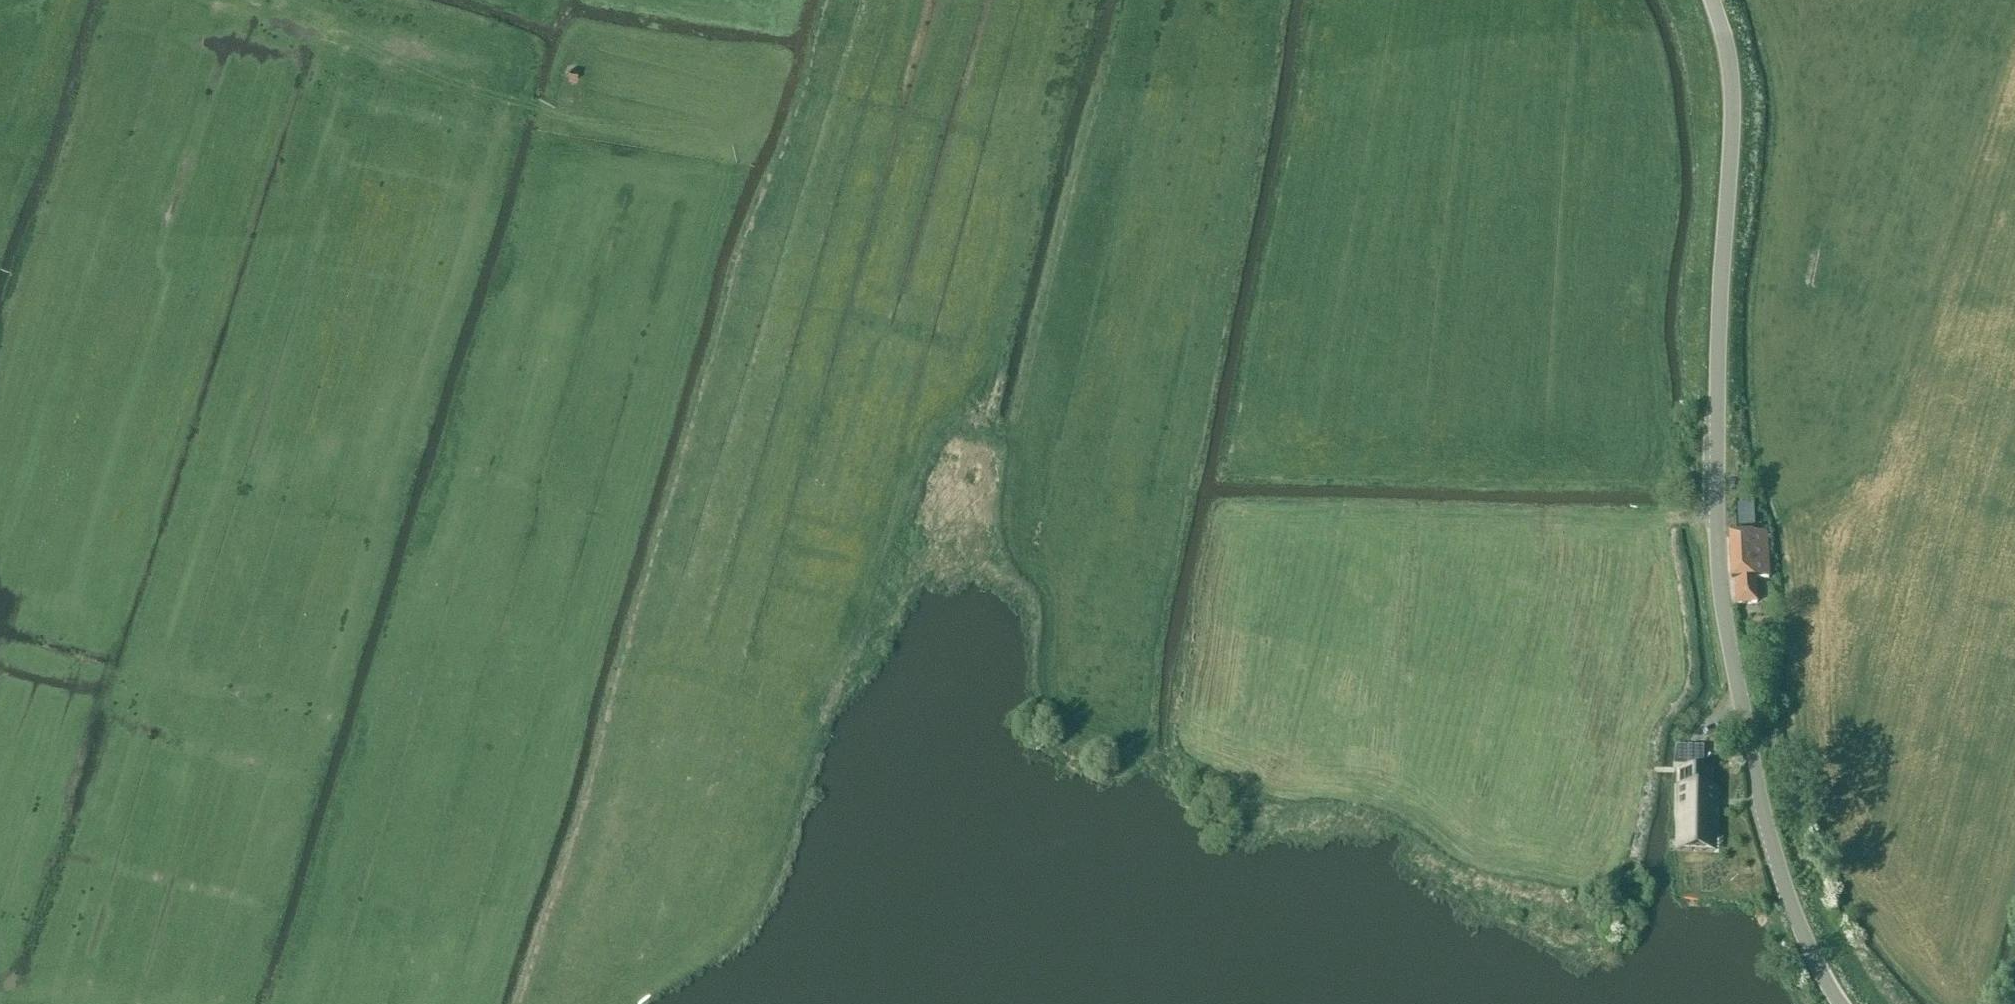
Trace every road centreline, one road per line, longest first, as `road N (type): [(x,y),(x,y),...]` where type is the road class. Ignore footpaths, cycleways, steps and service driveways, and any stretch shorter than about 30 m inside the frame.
road 1 (tertiary): [(1713,0),(1731,82),(1719,569),(1767,831),(1798,925),(1840,1003)]

